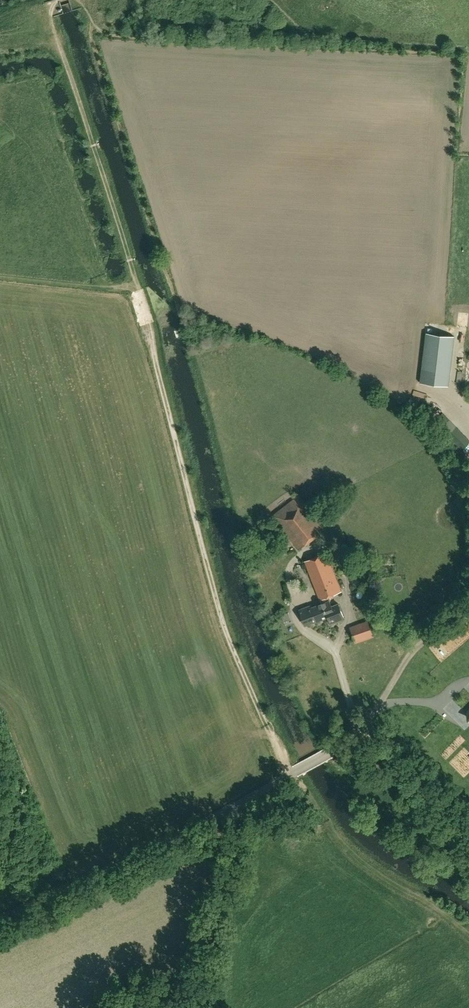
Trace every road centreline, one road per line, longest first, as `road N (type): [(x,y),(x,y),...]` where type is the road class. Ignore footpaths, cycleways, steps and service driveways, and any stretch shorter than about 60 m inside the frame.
road 1 (unclassified): [(0,919),(343,744),(416,651),(468,614)]
road 2 (track): [(137,286),(220,616),(293,773)]
road 3 (track): [(48,5),(137,286)]
road 4 (track): [(468,837),(362,727)]
road 5 (track): [(0,277),(137,286)]

